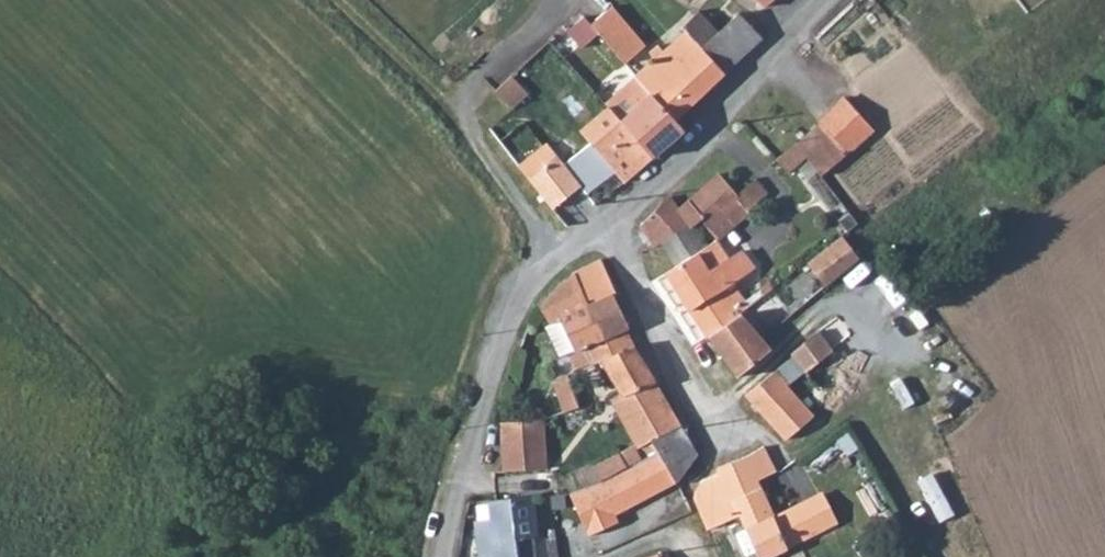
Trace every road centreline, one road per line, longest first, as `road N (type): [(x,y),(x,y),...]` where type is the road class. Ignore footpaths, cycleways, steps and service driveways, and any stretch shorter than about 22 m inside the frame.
road 1 (residential): [(594,235),(644,303),(721,442),(674,501),(600,556)]
road 2 (unclassified): [(594,235),(555,258),(525,291),(491,376),(448,556)]
road 3 (track): [(555,258),(438,99),(334,0)]
road 4 (unclassified): [(828,0),(594,235)]

